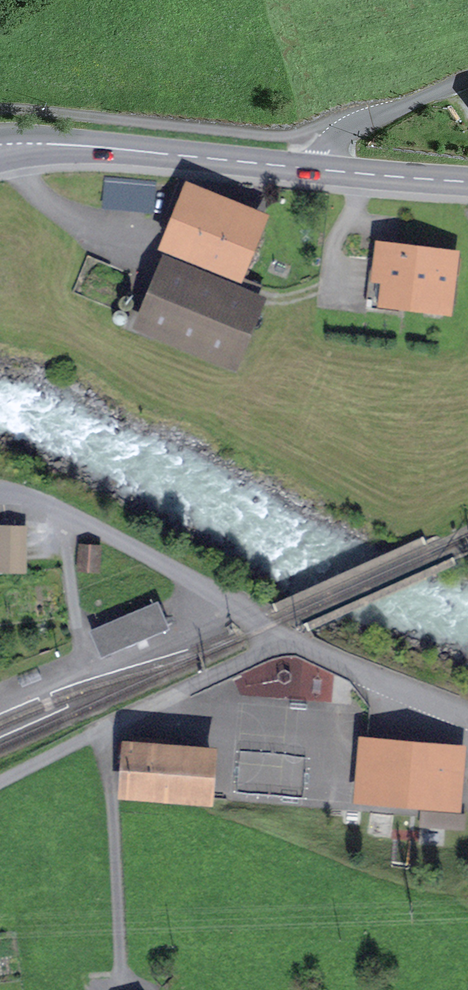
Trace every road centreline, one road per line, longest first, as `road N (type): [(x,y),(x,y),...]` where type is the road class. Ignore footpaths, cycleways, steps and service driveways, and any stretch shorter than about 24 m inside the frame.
road 1 (secondary): [(322,170),(68,145),(0,147)]
road 2 (residential): [(322,170),(348,129),(467,79)]
road 3 (secondary): [(467,182),(322,170)]

